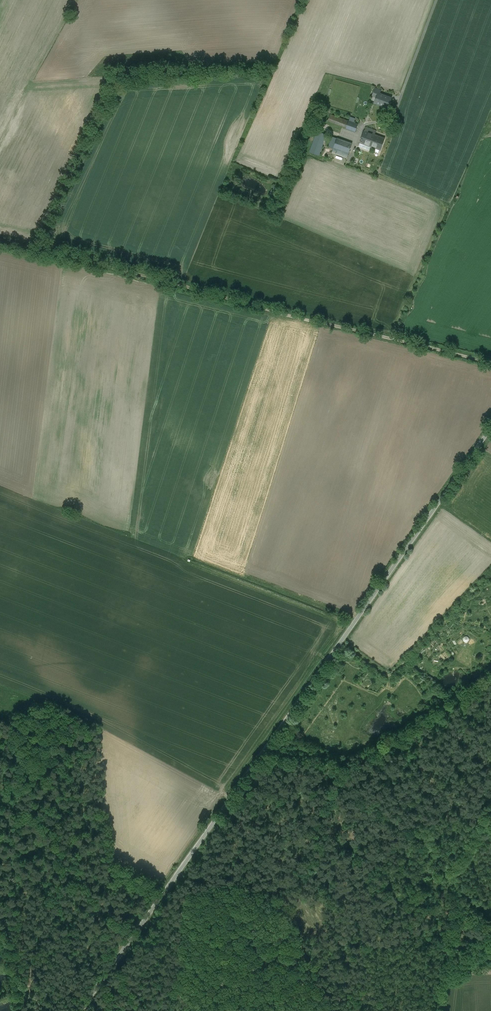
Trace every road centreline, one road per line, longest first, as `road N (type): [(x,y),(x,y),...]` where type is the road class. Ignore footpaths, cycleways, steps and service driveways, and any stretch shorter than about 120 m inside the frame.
road 1 (unclassified): [(83,1010),(490,427)]
road 2 (track): [(0,241),(490,364)]

